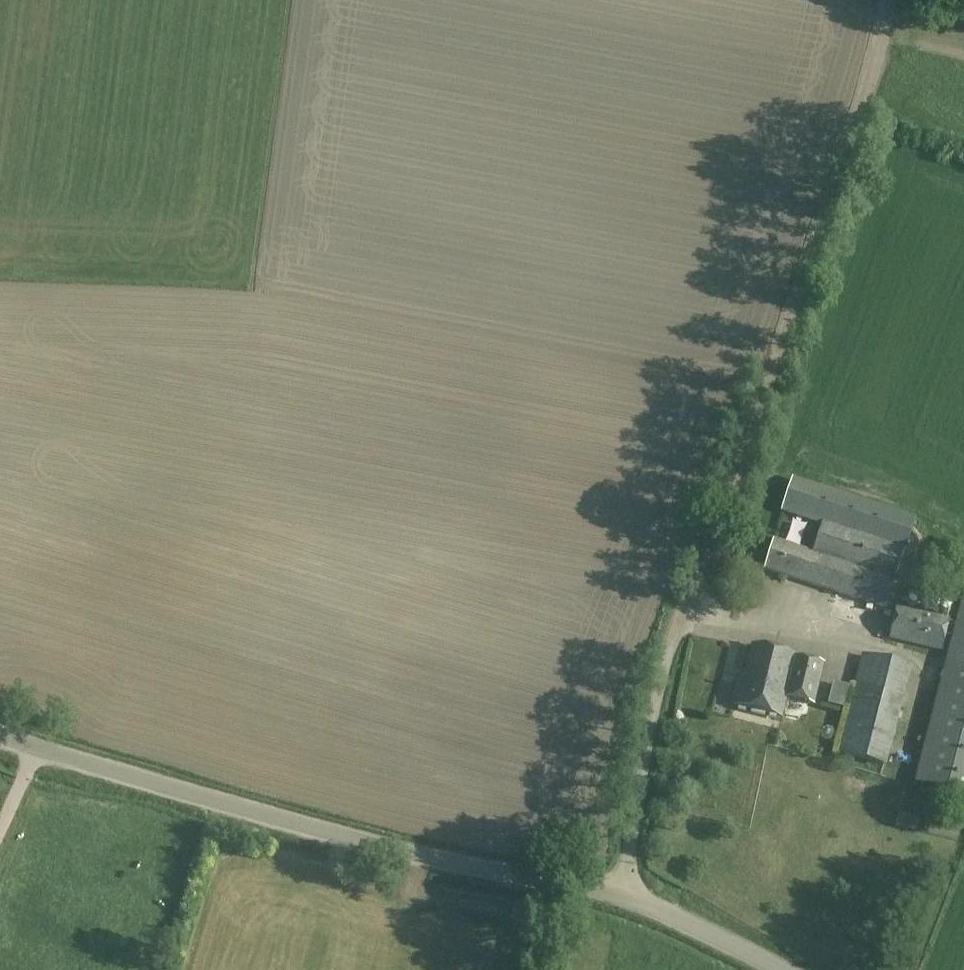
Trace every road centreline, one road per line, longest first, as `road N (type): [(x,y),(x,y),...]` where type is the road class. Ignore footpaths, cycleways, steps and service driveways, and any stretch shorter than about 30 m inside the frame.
road 1 (track): [(899,0),(865,128),(673,637),(623,896)]
road 2 (unclassified): [(0,734),(143,782),(446,863),(623,896),(777,969)]

